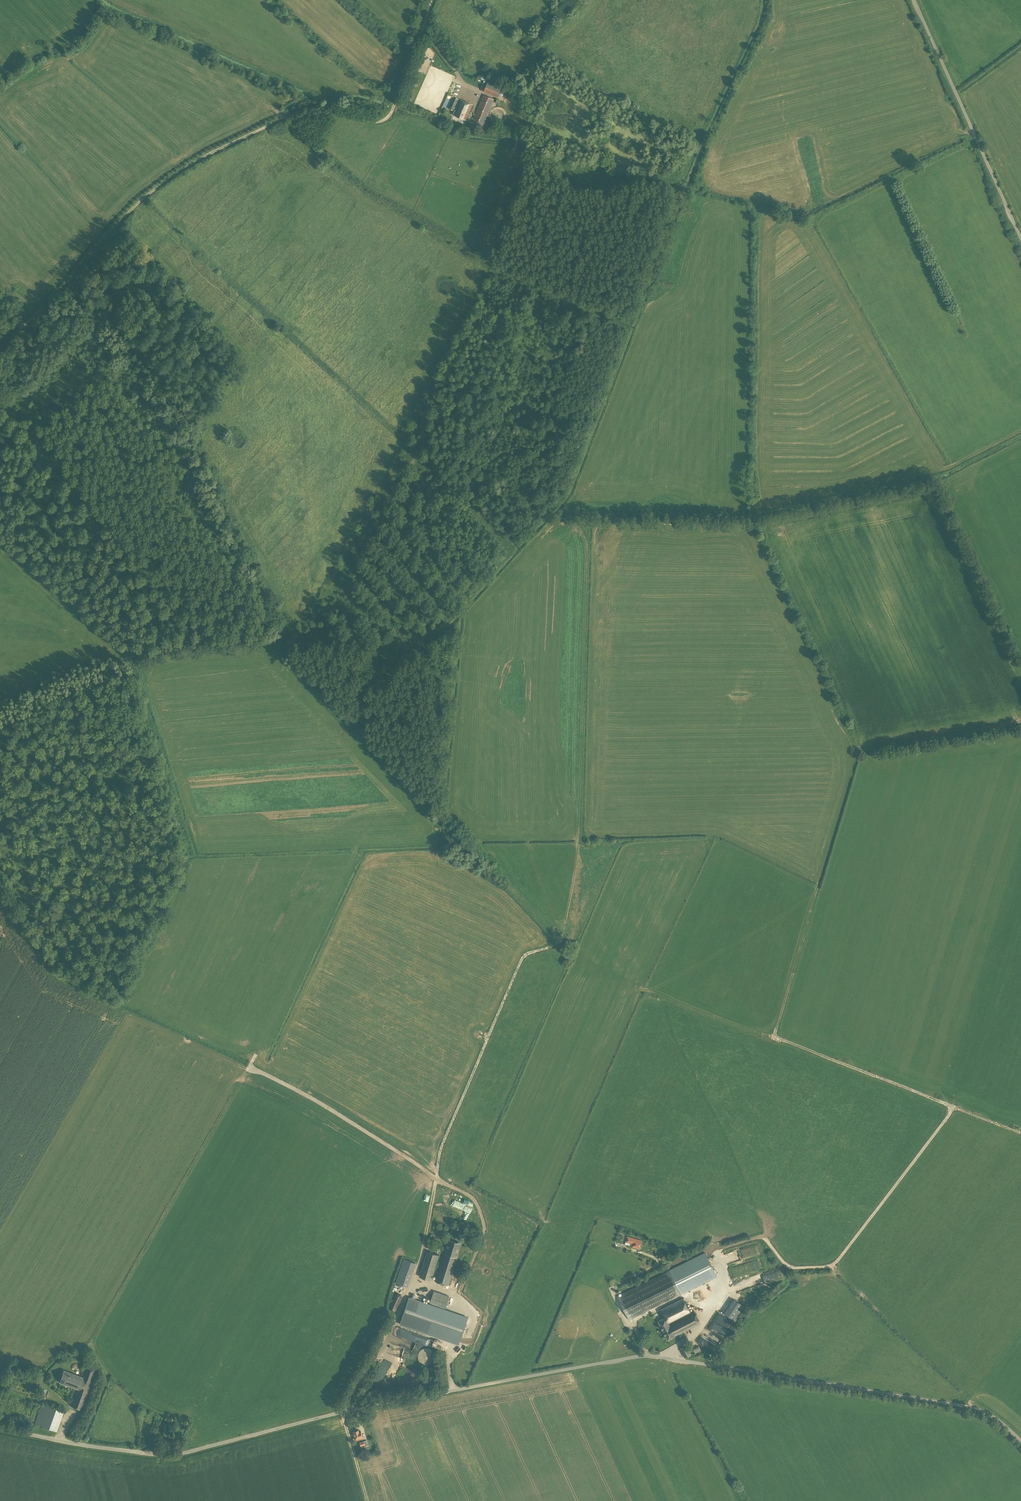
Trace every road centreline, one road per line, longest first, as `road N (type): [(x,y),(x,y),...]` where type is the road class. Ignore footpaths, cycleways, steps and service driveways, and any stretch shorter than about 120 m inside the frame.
road 1 (unclassified): [(1020,1443),(996,1420),(960,1406),(649,1357),(332,1412),(179,1455),(0,1429)]
road 2 (track): [(0,348),(128,212),(190,165),(302,112),(386,120),(422,24)]
road 3 (track): [(1020,1133),(952,1106),(833,1266),(787,1268),(763,1237),(722,1248),(726,1296),(672,1361)]
road 4 (unclassified): [(1020,240),(913,0)]
road 5 (track): [(952,1106),(774,1037)]

